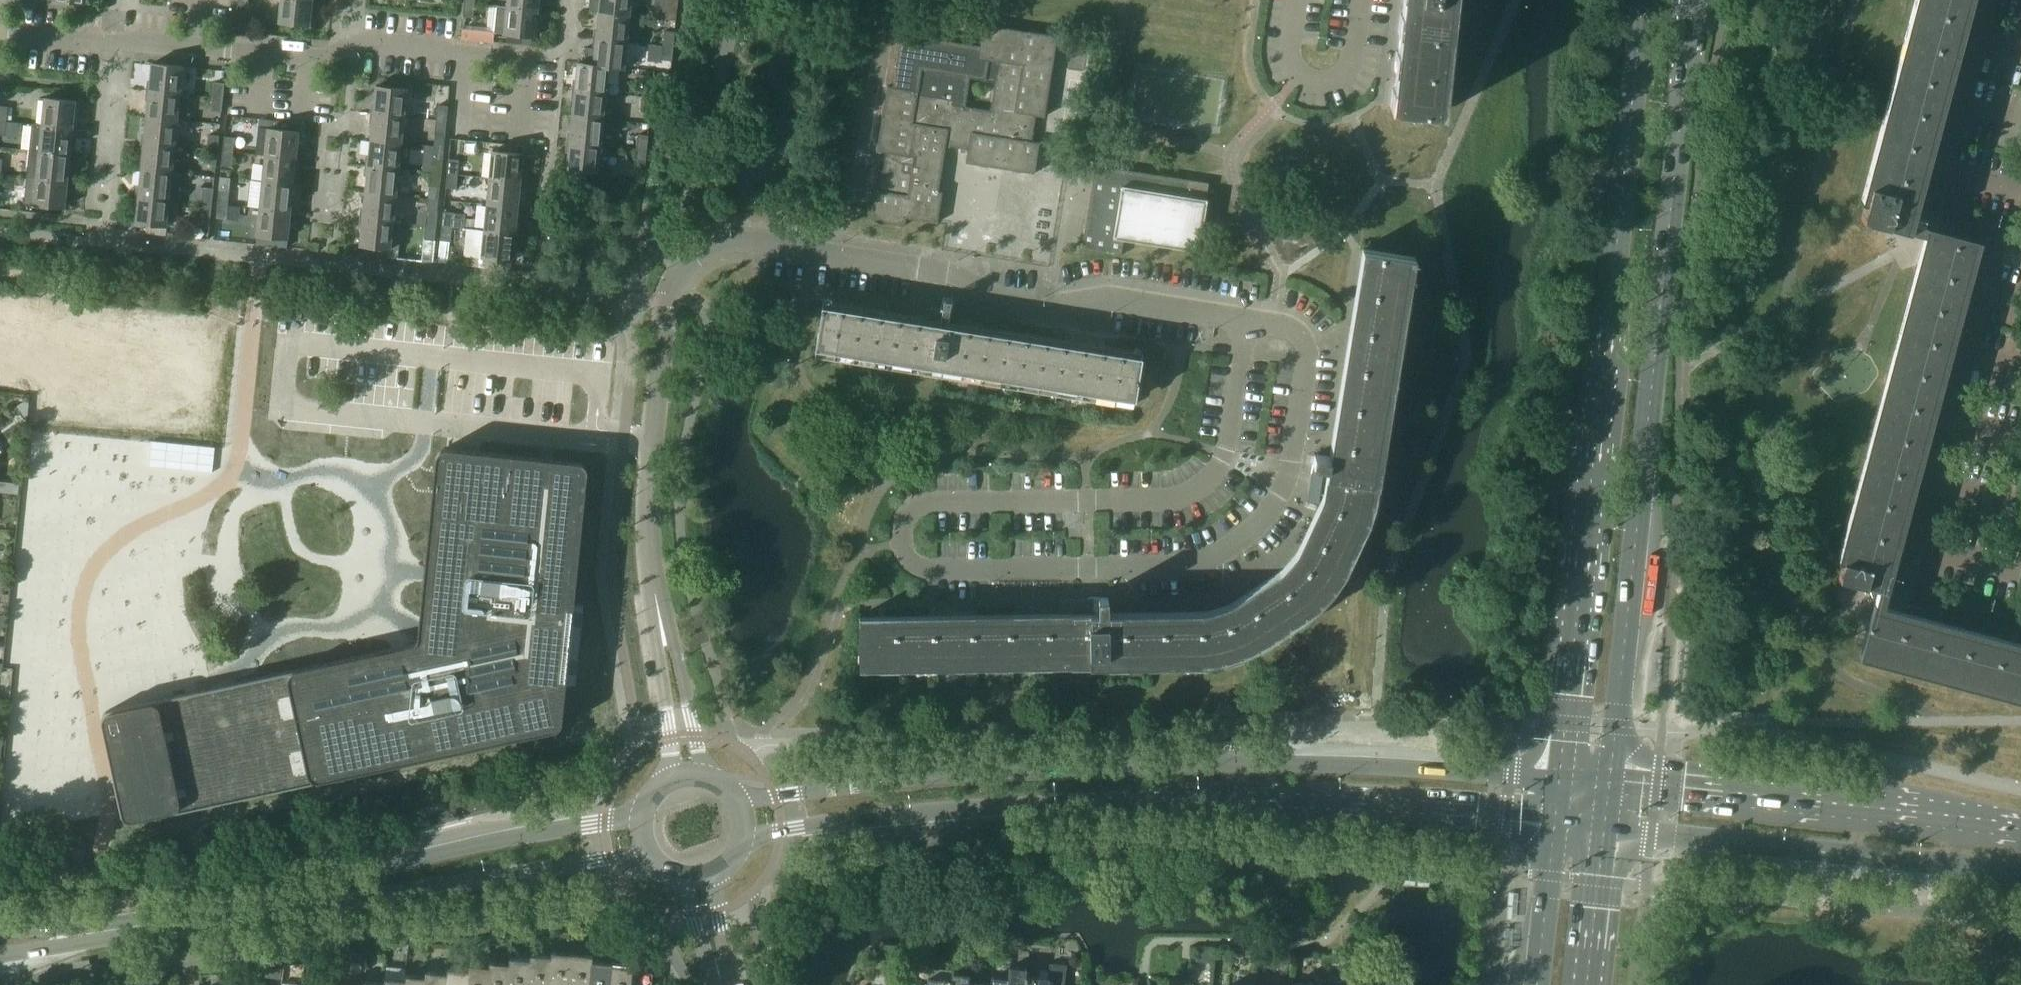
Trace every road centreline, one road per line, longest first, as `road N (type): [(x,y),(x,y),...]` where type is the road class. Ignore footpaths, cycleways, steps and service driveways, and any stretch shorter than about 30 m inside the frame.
road 1 (tertiary): [(1559,778),(1176,763),(936,776),(738,799)]
road 2 (tertiary): [(745,836),(1021,805),(1198,801),(1556,817)]
road 3 (primary): [(1610,780),(1696,0)]
road 4 (primary): [(1641,0),(1559,778)]
road 5 (tertiary): [(0,959),(652,857)]
road 6 (tertiary): [(643,815),(415,859),(294,892),(100,924),(0,931)]
road 7 (residential): [(901,539),(906,558),(924,570),(1172,567),(1238,541),(1277,507),(1287,485),(1305,384),(1299,341),(1248,320)]
road 8 (residential): [(1248,320),(1110,299),(1042,307),(993,296),(941,270),(773,247),(684,263),(666,300)]
road 9 (residential): [(0,30),(323,58),(374,43),(527,61)]
road 10 (residential): [(901,539),(904,517),(918,504),(1169,500),(1205,485),(1226,455),(1248,320)]
road 11 (residential): [(2020,585),(1936,562),(1924,539),(2002,230)]
road 12 (secondary): [(1605,830),(2020,874)]
road 13 (secondary): [(2020,829),(1610,780)]
road 14 (residential): [(1989,0),(1949,159),(1960,218),(2002,230)]
road 15 (residential): [(652,563),(651,450),(666,300)]
road 16 (residential): [(702,775),(652,563)]
road 17 (residential): [(652,563),(675,778)]
road 18 (primary): [(1556,817),(1536,984)]
road 19 (primary): [(1587,984),(1605,830)]
road 20 (residential): [(1302,76),(1327,80),(1348,71),(1364,0)]

